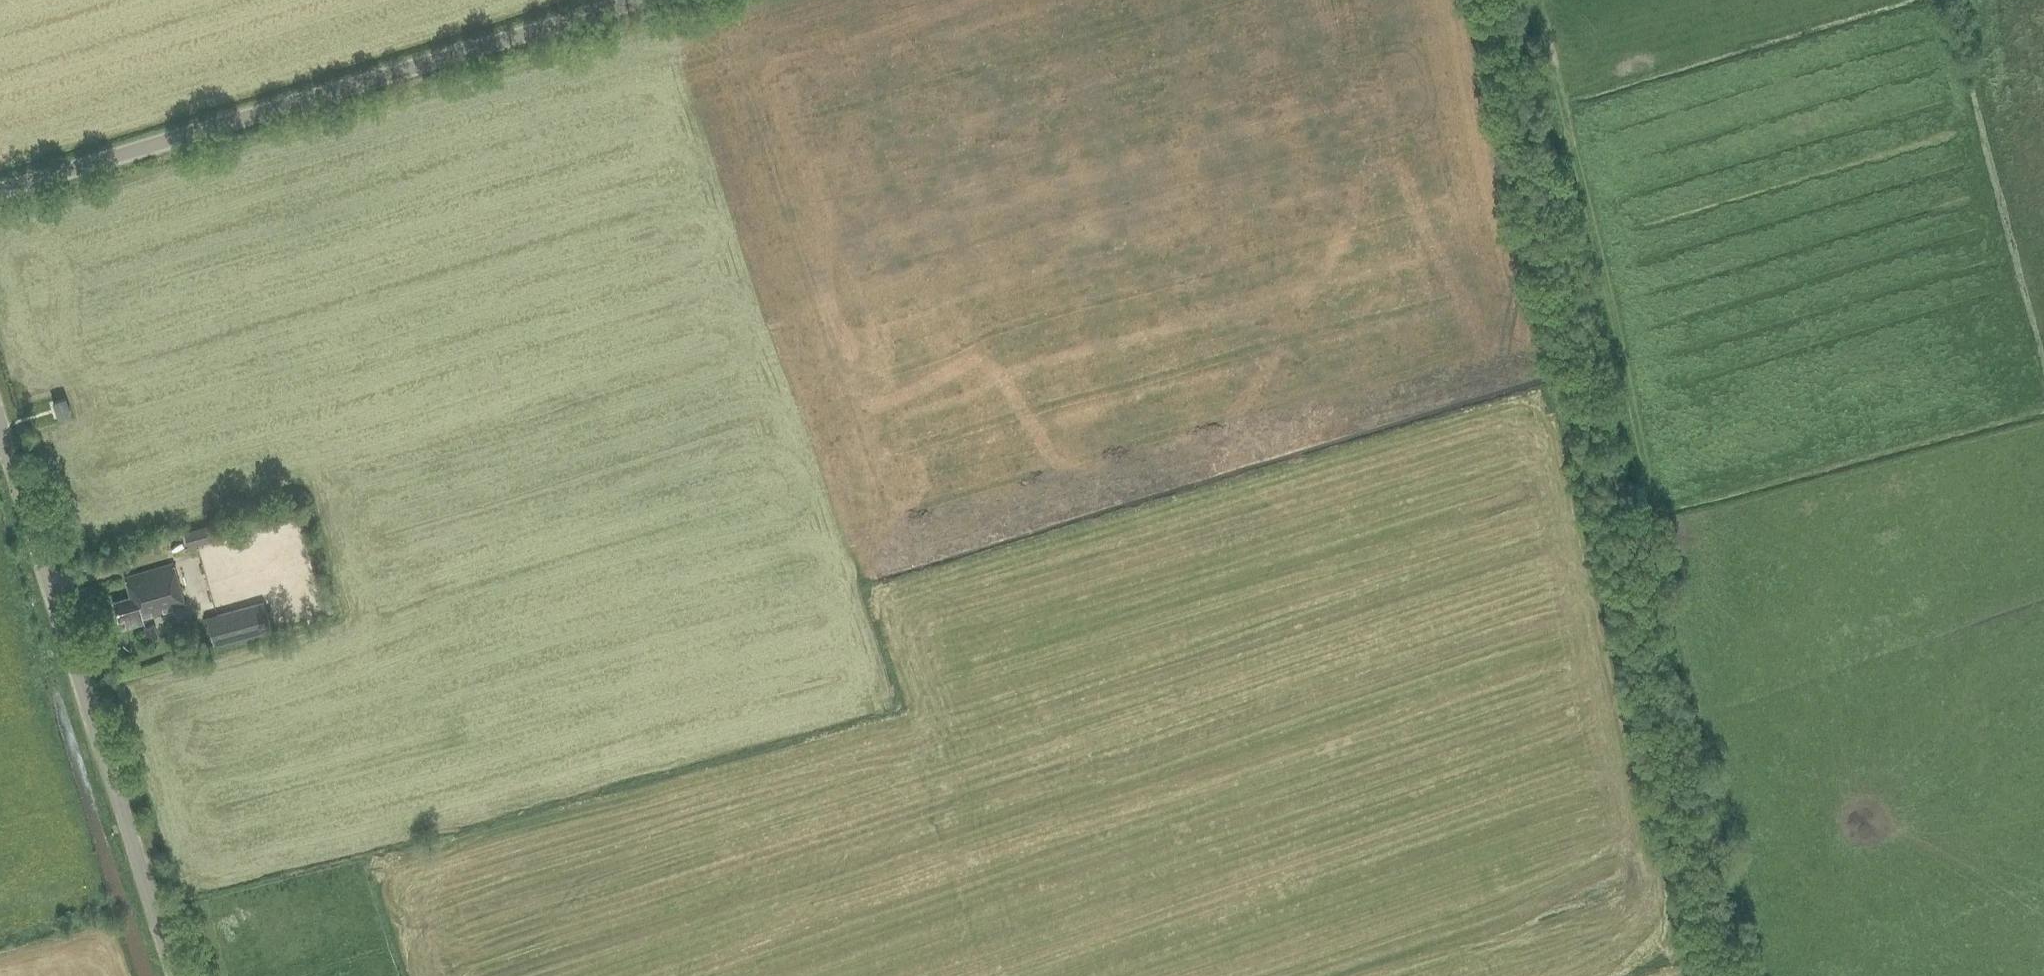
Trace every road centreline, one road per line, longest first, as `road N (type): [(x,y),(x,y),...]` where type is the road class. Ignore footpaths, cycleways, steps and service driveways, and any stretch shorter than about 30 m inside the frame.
road 1 (tertiary): [(0,190),(639,0)]
road 2 (unclassified): [(176,975),(0,420)]

